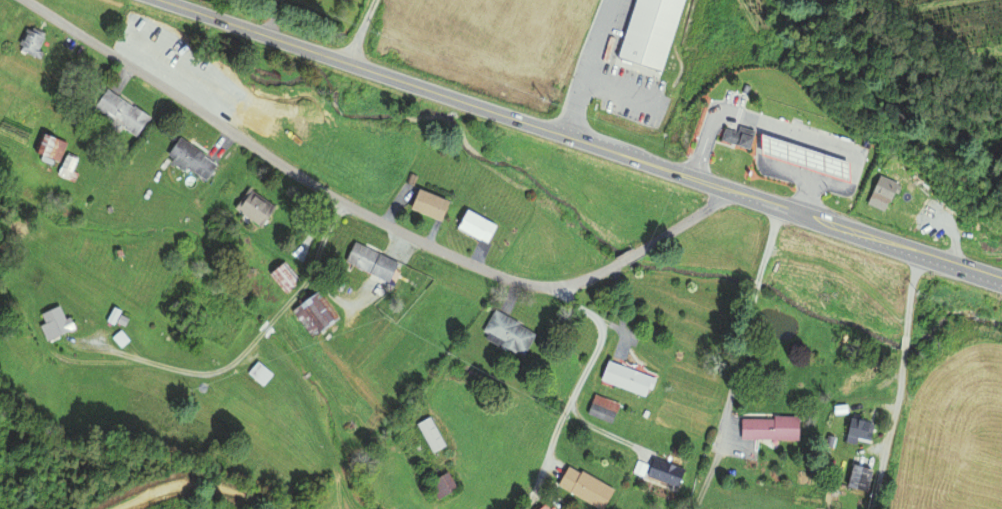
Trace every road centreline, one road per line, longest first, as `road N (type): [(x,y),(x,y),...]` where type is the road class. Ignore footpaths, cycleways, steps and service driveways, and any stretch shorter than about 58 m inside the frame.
road 1 (primary): [(1001,280),(162,0)]
road 2 (residential): [(620,262),(577,282),(541,286),(432,247),(307,182),(26,0)]
road 3 (residential): [(718,453),(755,291)]
road 4 (track): [(903,350),(873,508)]

